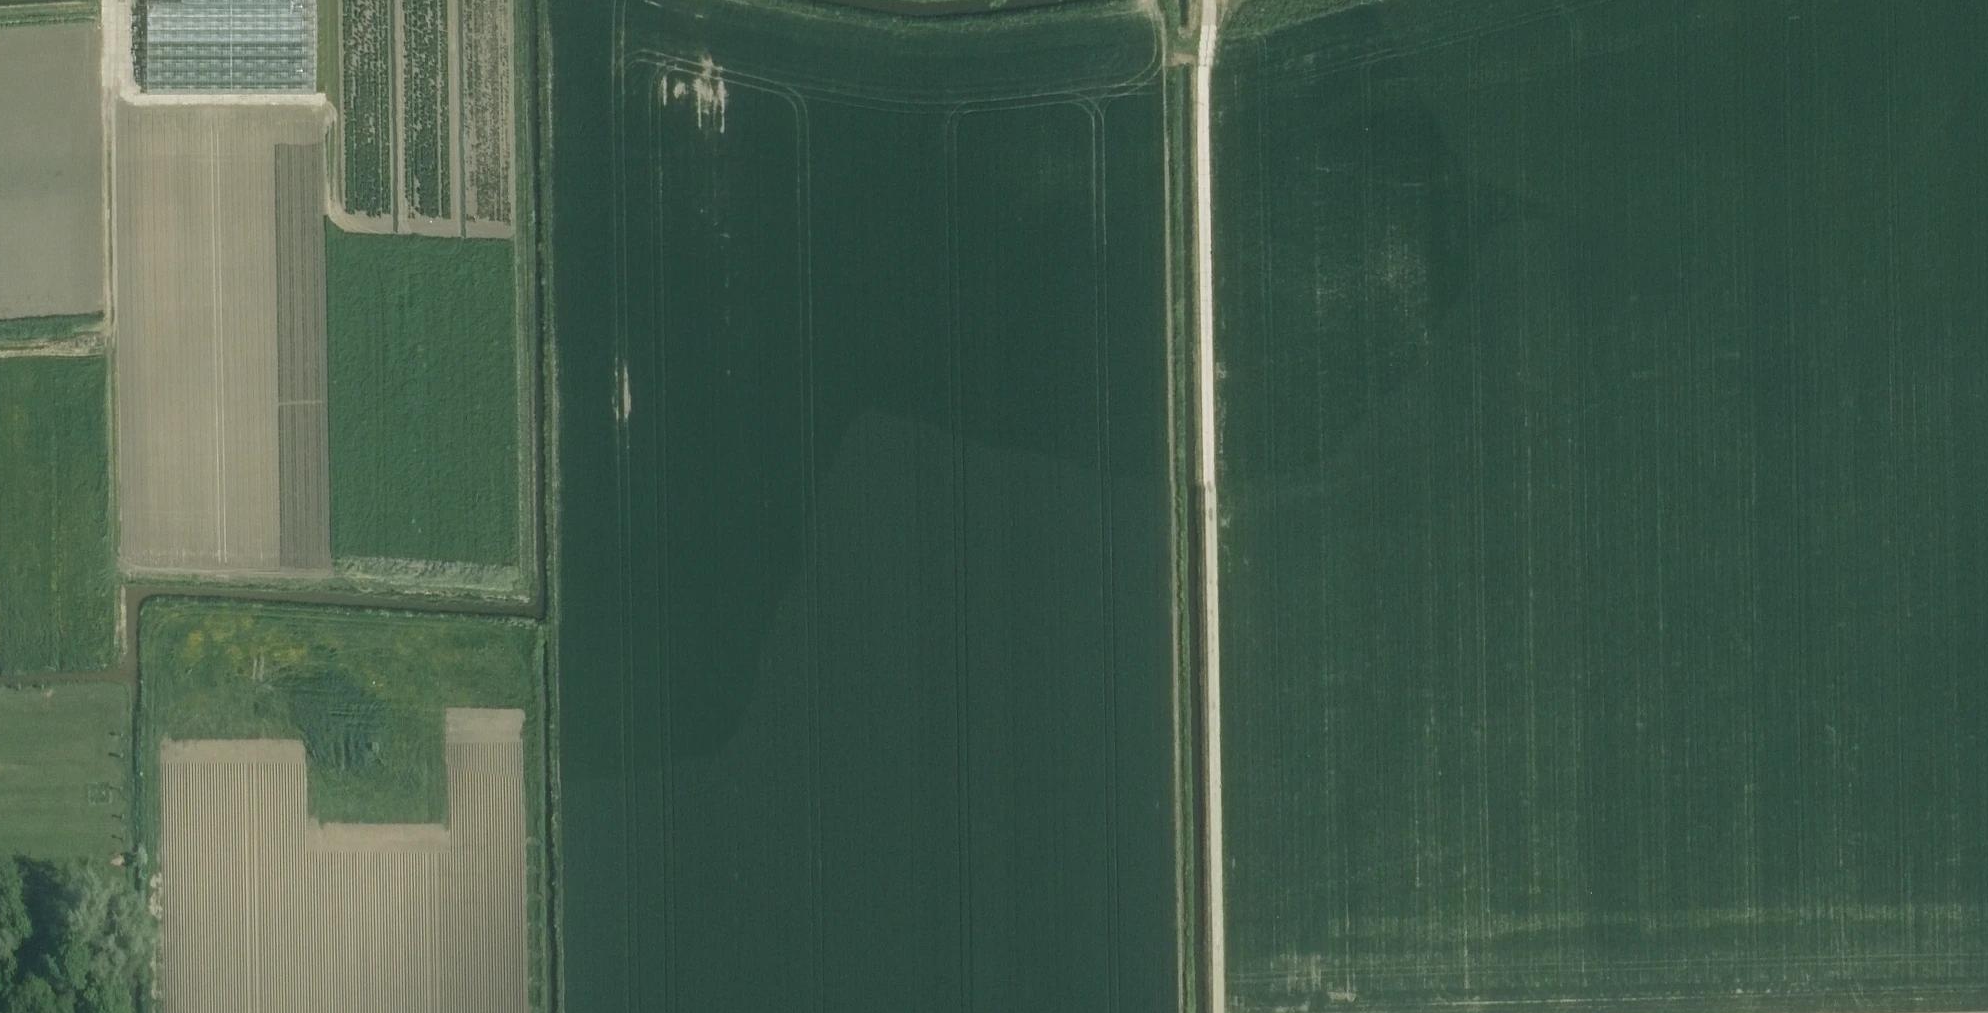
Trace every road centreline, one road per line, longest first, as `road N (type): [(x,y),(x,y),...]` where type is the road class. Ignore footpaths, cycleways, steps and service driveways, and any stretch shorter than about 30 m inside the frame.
road 1 (track): [(1219,1012),(1204,75),(1210,0)]
road 2 (track): [(115,0),(115,79),(132,79),(132,99),(326,99),(326,214),(513,214)]

